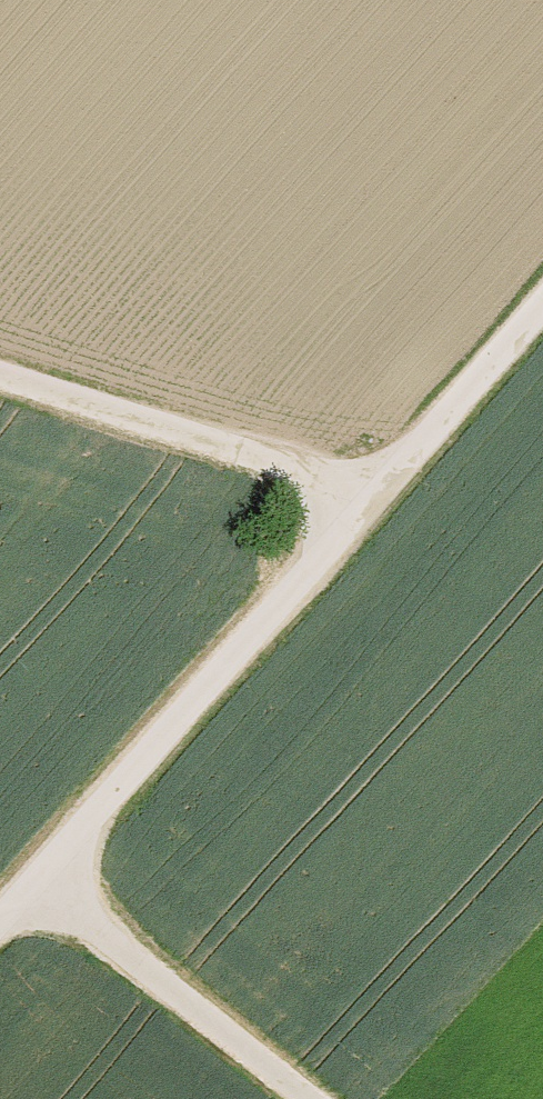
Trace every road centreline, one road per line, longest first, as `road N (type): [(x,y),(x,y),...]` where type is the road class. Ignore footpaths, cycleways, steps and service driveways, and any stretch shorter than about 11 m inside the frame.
road 1 (track): [(542,305),(0,924)]
road 2 (track): [(0,369),(381,488)]
road 3 (track): [(34,886),(303,1098)]

